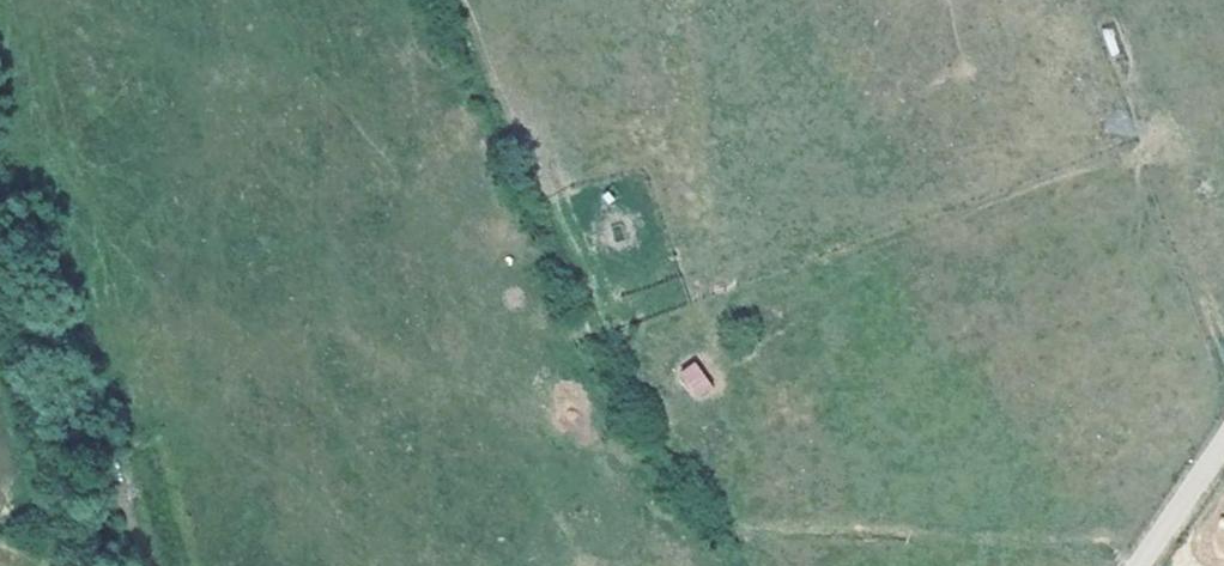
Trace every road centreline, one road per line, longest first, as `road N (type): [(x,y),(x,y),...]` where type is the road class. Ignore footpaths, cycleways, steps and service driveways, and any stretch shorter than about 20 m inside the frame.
road 1 (track): [(1140,565),(1223,441)]

